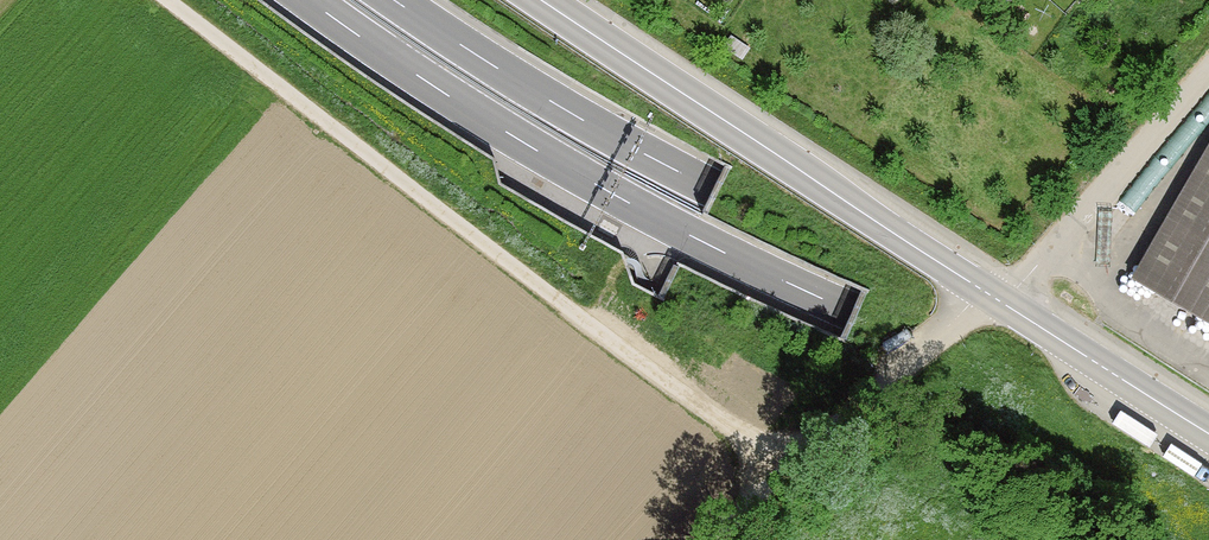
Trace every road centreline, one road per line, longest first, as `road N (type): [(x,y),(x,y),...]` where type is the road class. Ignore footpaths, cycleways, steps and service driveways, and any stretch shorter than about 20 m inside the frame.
road 1 (motorway): [(312,0),(519,141),(701,243),(1208,460)]
road 2 (motorway): [(1208,401),(717,191),(567,113),(396,0)]
road 3 (secondary): [(1208,430),(993,298),(553,0)]
road 4 (track): [(171,0),(785,467)]
road 5 (track): [(1208,73),(993,298),(785,467),(717,539)]

